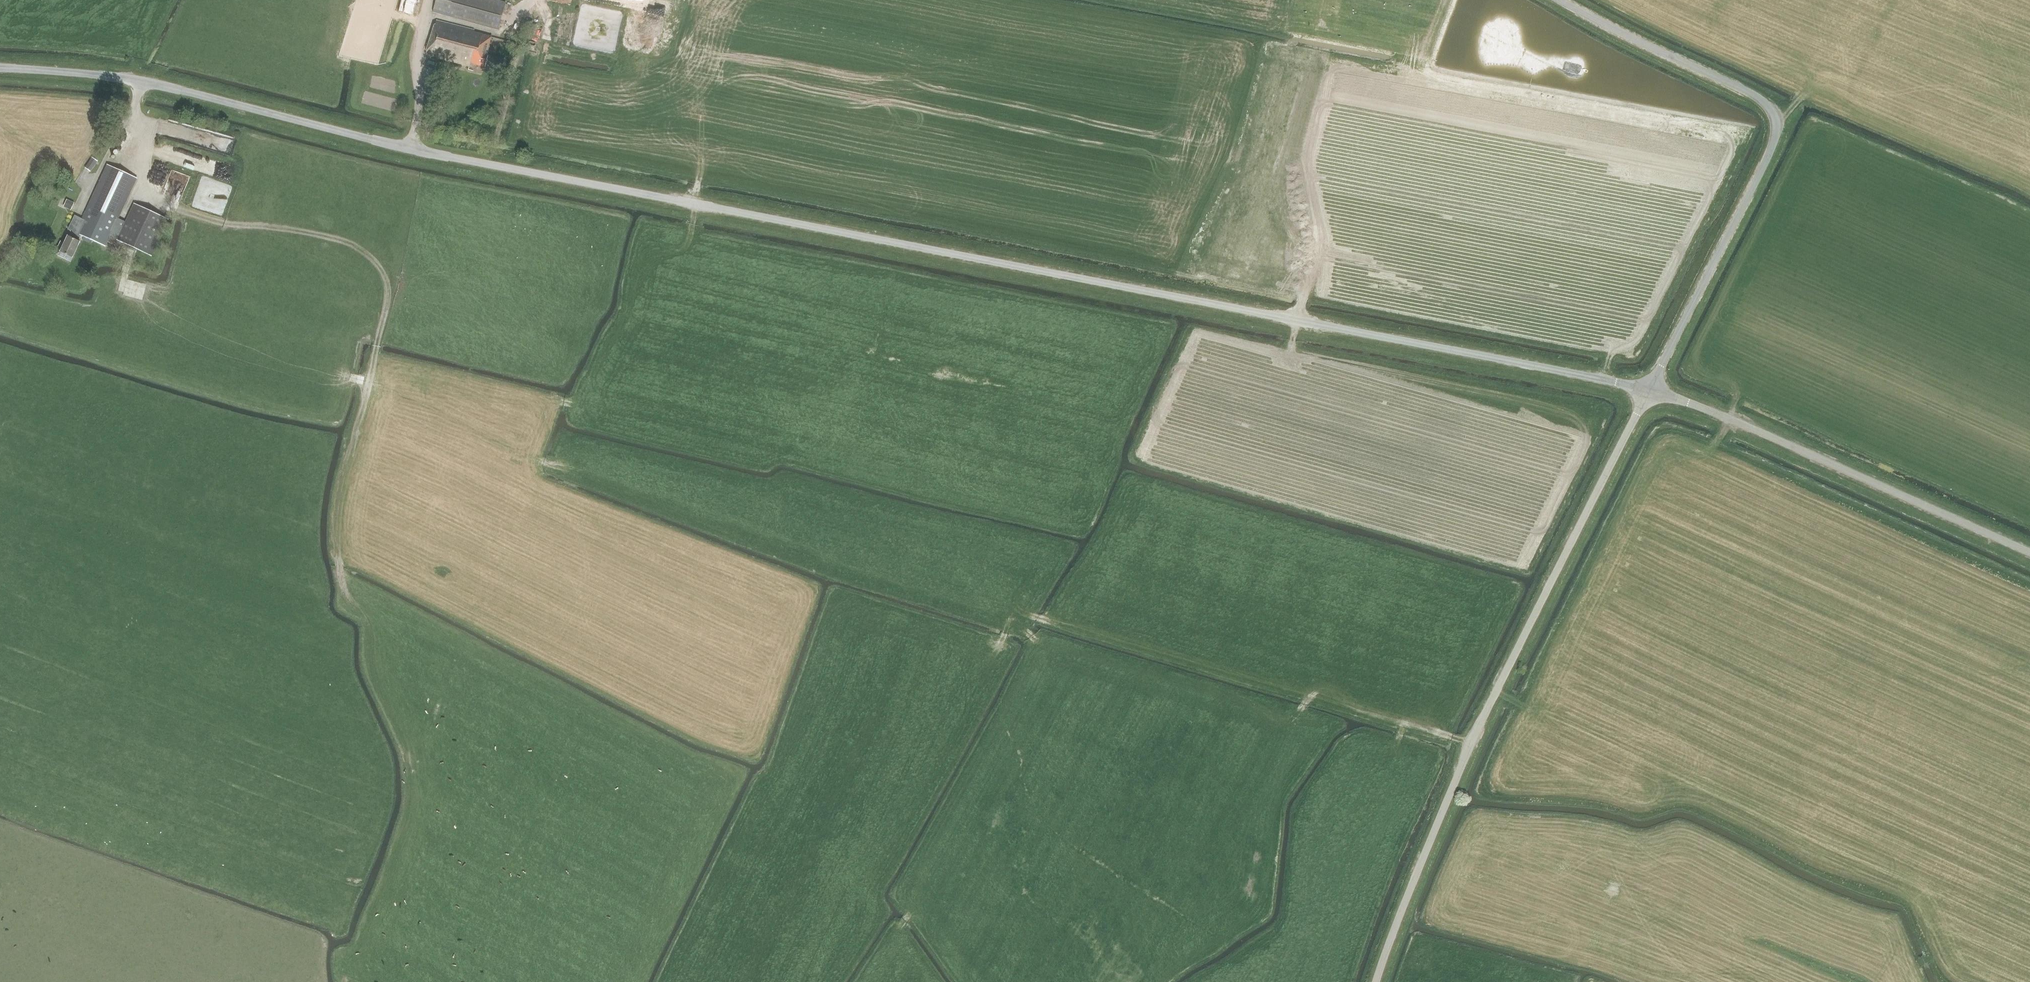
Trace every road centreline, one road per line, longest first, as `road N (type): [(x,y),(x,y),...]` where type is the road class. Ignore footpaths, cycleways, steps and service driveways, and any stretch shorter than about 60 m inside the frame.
road 1 (tertiary): [(1649,390),(411,149),(141,82),(0,67)]
road 2 (unclassified): [(1376,981),(1479,727),(1649,390)]
road 3 (unclassified): [(1649,390),(1777,124),(1757,96),(1560,0)]
road 4 (tertiary): [(1649,390),(2029,553)]

